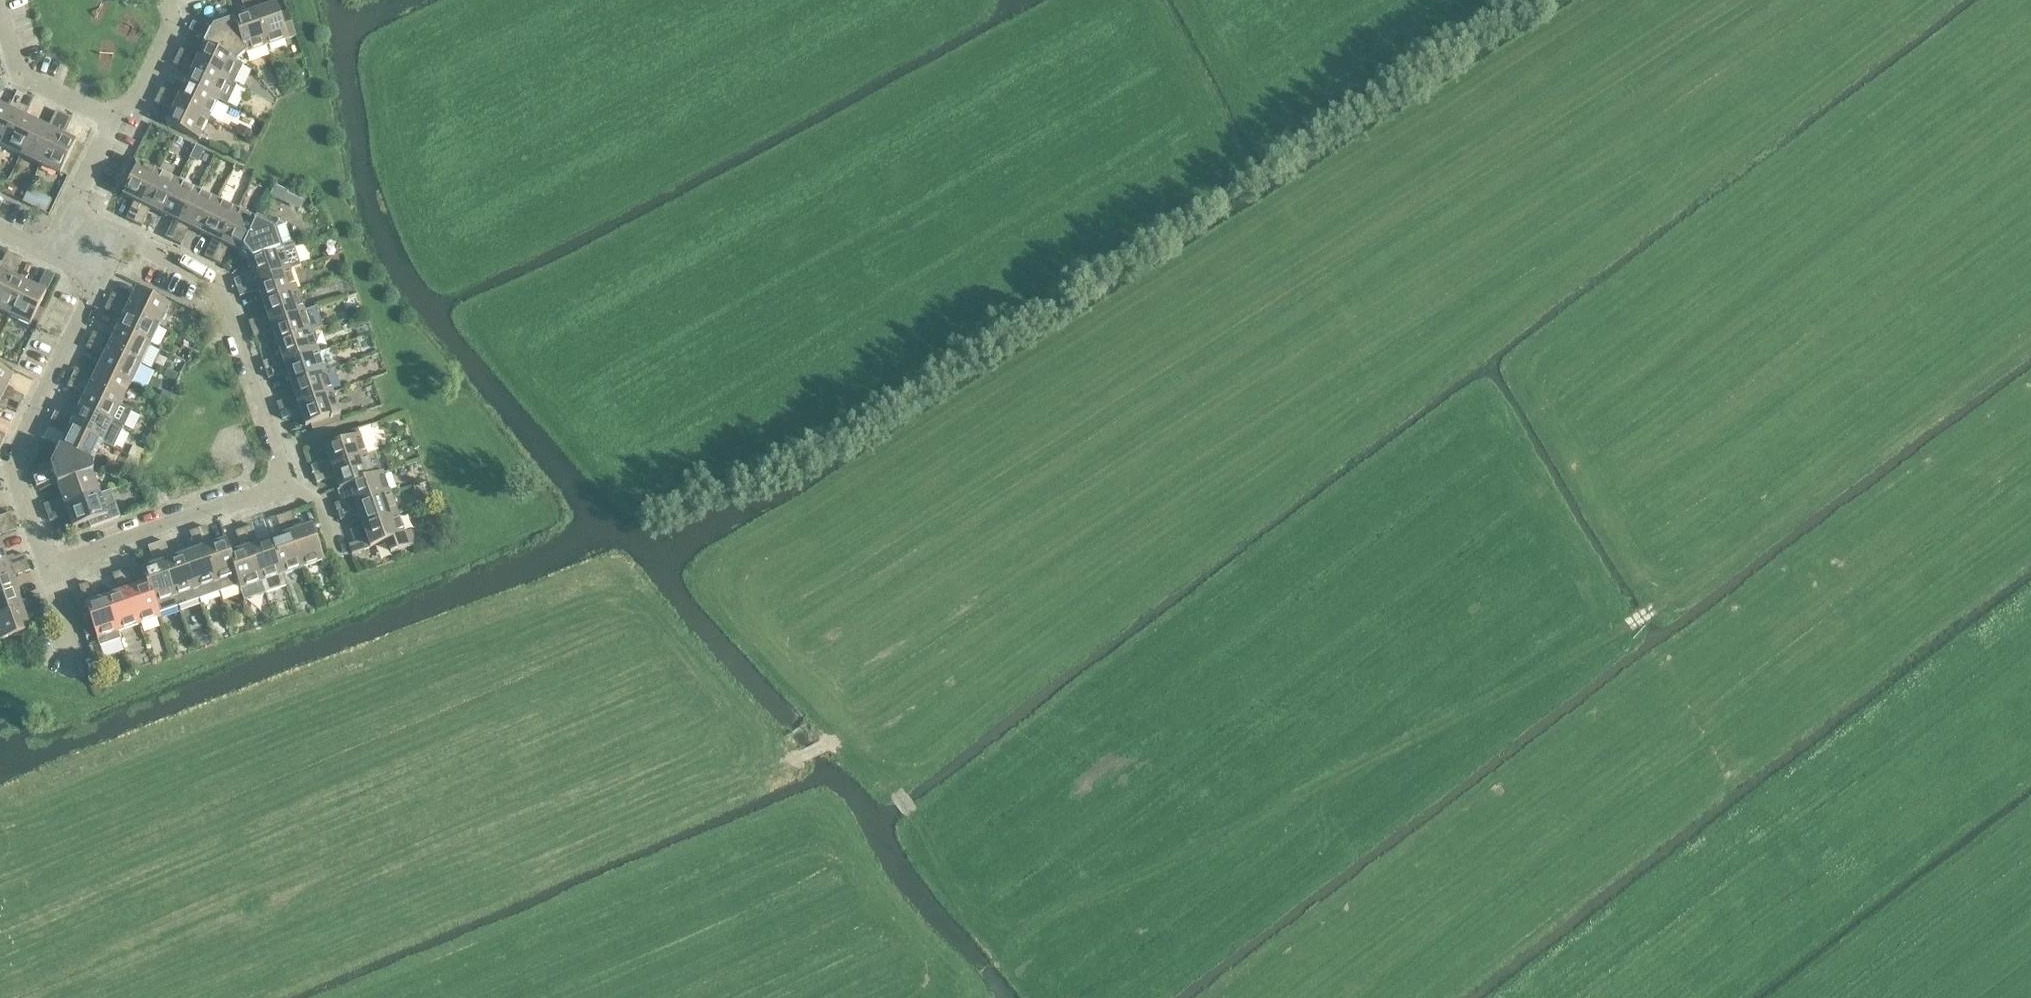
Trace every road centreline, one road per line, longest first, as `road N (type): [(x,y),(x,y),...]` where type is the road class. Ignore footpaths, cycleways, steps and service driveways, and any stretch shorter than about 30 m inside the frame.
road 1 (residential): [(82,247),(127,239),(217,281),(282,459),(278,481)]
road 2 (residential): [(47,566),(13,465),(95,302),(82,247)]
road 3 (residential): [(278,481),(47,566)]
road 4 (residential): [(113,119),(25,77),(0,18)]
road 5 (residential): [(82,247),(74,203),(113,119)]
road 6 (residential): [(113,119),(136,96),(170,10)]

